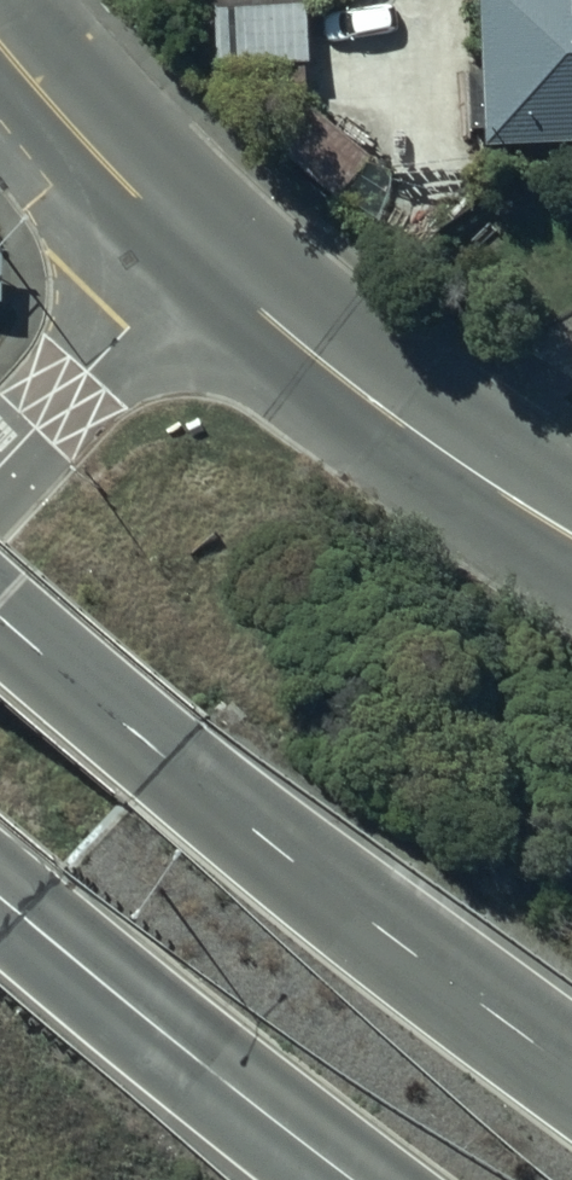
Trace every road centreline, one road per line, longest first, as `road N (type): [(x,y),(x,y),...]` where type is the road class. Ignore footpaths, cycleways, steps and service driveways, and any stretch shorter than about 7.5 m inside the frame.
road 1 (trunk): [(0,618),(168,765),(571,1072)]
road 2 (tertiary): [(180,254),(448,455),(571,533)]
road 3 (trunk): [(353,1179),(0,903)]
road 4 (unclassified): [(0,467),(180,254)]
road 5 (tertiary): [(0,42),(180,254)]

